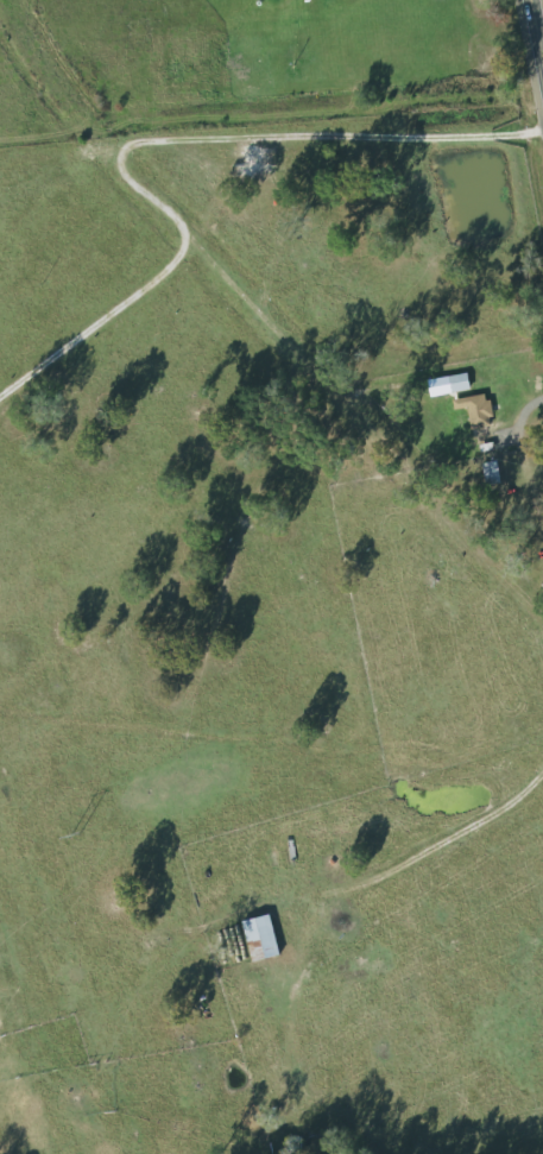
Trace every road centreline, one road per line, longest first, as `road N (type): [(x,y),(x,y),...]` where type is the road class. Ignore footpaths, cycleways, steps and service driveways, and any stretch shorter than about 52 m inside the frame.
road 1 (residential): [(0,388),(156,231),(162,207),(121,131),(133,107),(542,125)]

